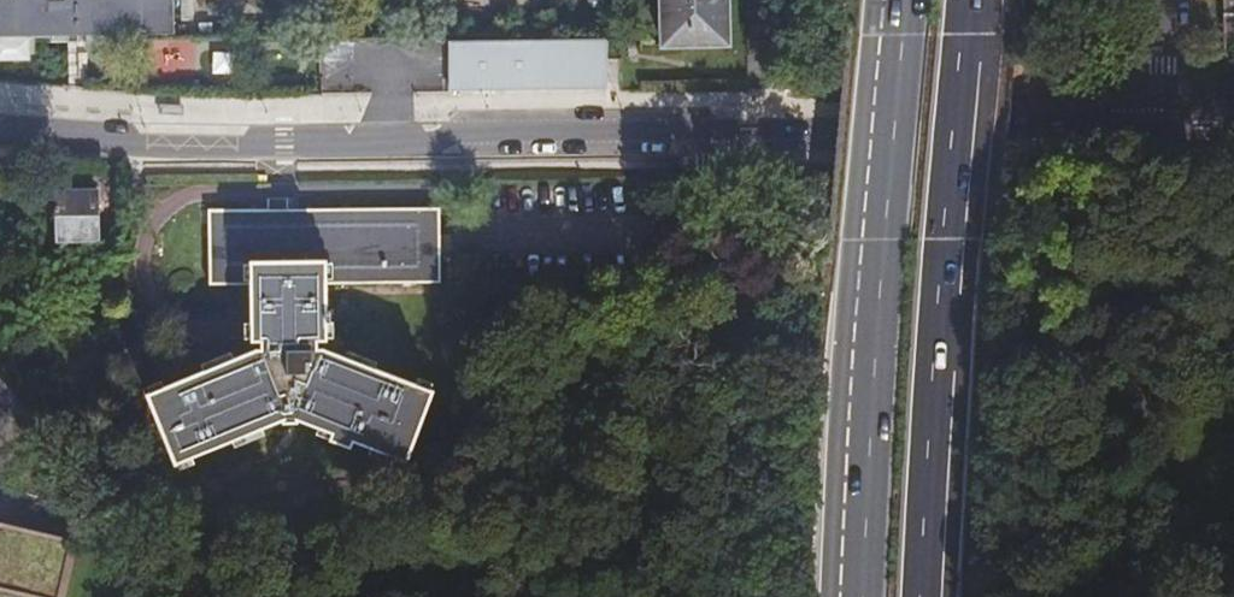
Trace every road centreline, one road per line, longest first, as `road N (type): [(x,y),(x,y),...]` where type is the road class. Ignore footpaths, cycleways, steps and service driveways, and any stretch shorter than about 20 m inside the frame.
road 1 (secondary): [(1153,135),(469,134),(377,145),(178,147),(0,132)]
road 2 (trunk): [(923,596),(937,345),(978,0)]
road 3 (trunk): [(902,0),(873,246),(851,596)]
road 4 (residential): [(1155,0),(1153,135)]

